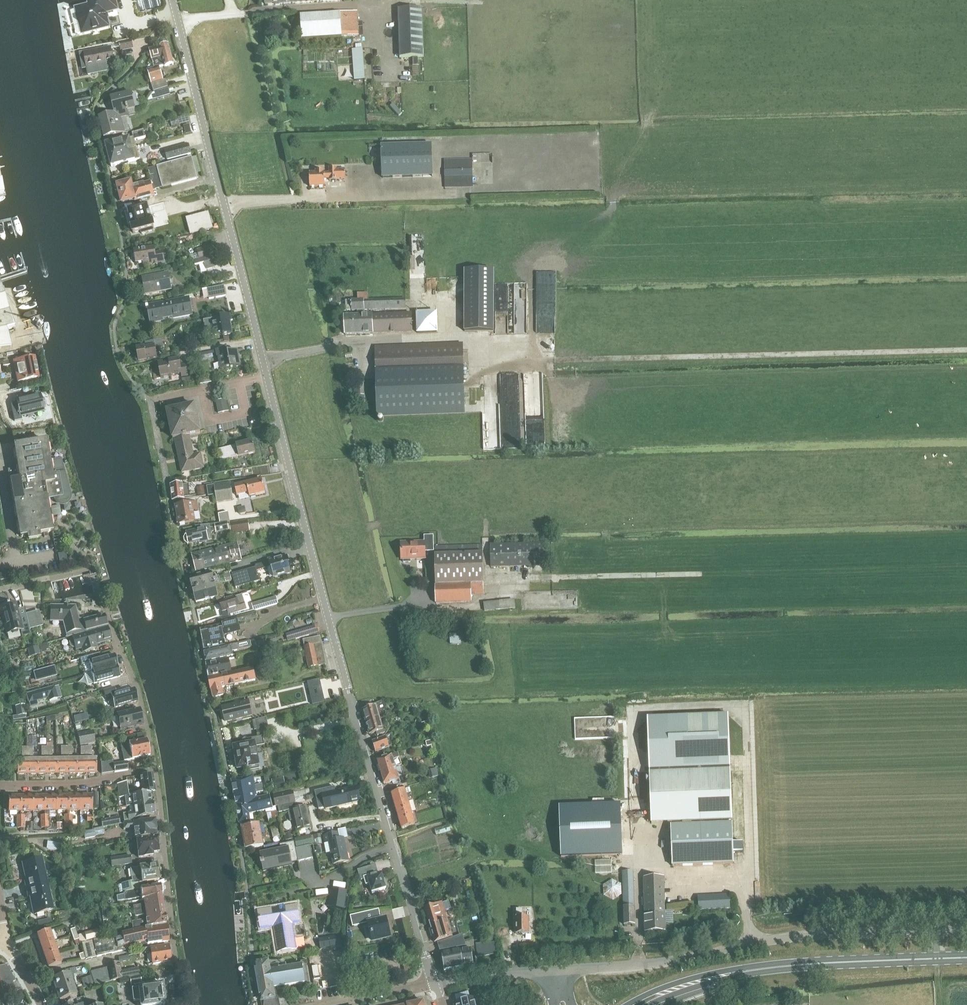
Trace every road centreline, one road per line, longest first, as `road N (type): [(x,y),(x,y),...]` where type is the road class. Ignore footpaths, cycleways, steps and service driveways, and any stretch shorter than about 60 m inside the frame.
road 1 (tertiary): [(435,984),(297,497),(173,0)]
road 2 (unclassified): [(555,971),(787,937),(966,931)]
road 3 (secondary): [(966,958),(764,968)]
road 4 (residential): [(0,785),(144,772)]
road 5 (secondary): [(764,968),(684,980),(626,1004)]
road 6 (secondary): [(648,1004),(764,968)]
road 7 (tertiary): [(435,984),(555,971)]

